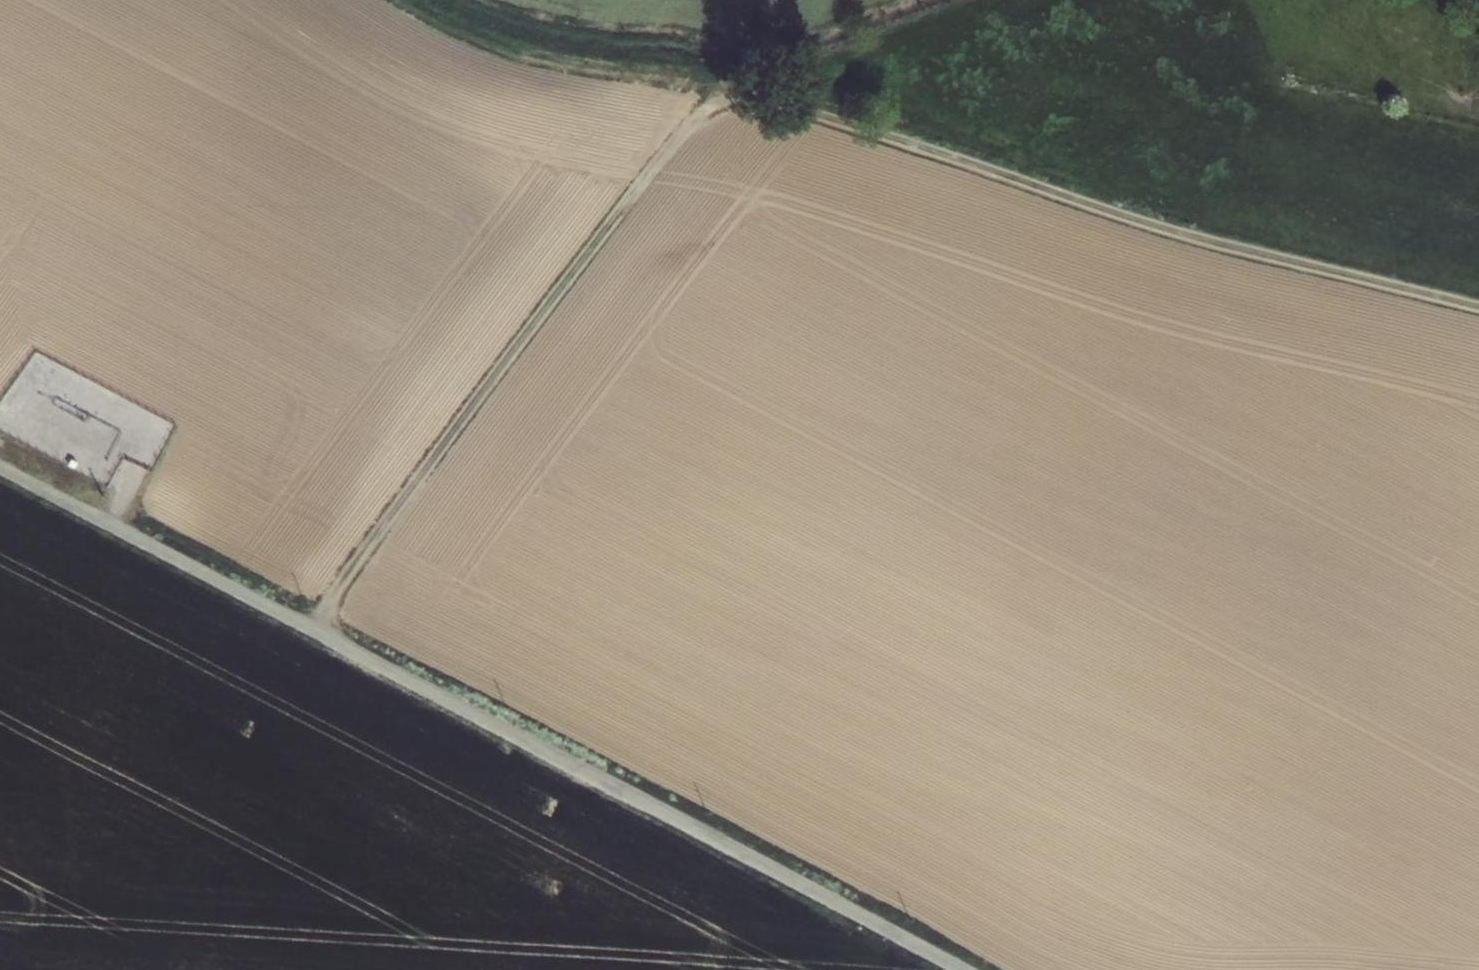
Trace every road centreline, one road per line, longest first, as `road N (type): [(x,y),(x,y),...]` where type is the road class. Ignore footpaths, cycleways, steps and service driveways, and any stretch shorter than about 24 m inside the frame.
road 1 (track): [(1478,308),(1167,230),(788,105),(722,100),(666,151),(311,631)]
road 2 (track): [(0,468),(960,969)]
road 3 (track): [(1478,90),(1277,27),(1258,0)]

